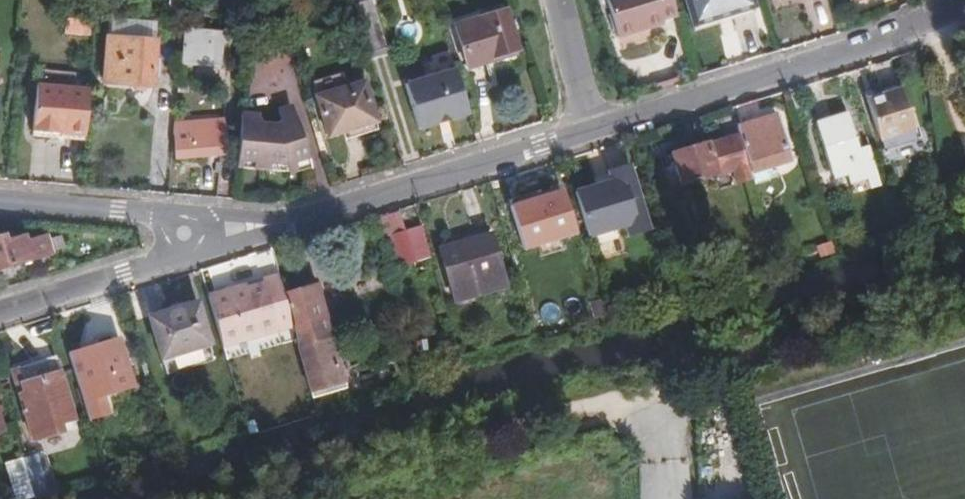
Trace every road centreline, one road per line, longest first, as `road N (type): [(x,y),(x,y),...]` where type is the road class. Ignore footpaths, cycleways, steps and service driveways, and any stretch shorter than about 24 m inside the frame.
road 1 (residential): [(186,233),(276,223),(591,131)]
road 2 (residential): [(591,131),(847,52),(964,3)]
road 3 (residential): [(0,311),(162,262),(186,233)]
road 4 (residential): [(0,200),(119,210),(186,233)]
road 5 (residential): [(560,0),(591,131)]

